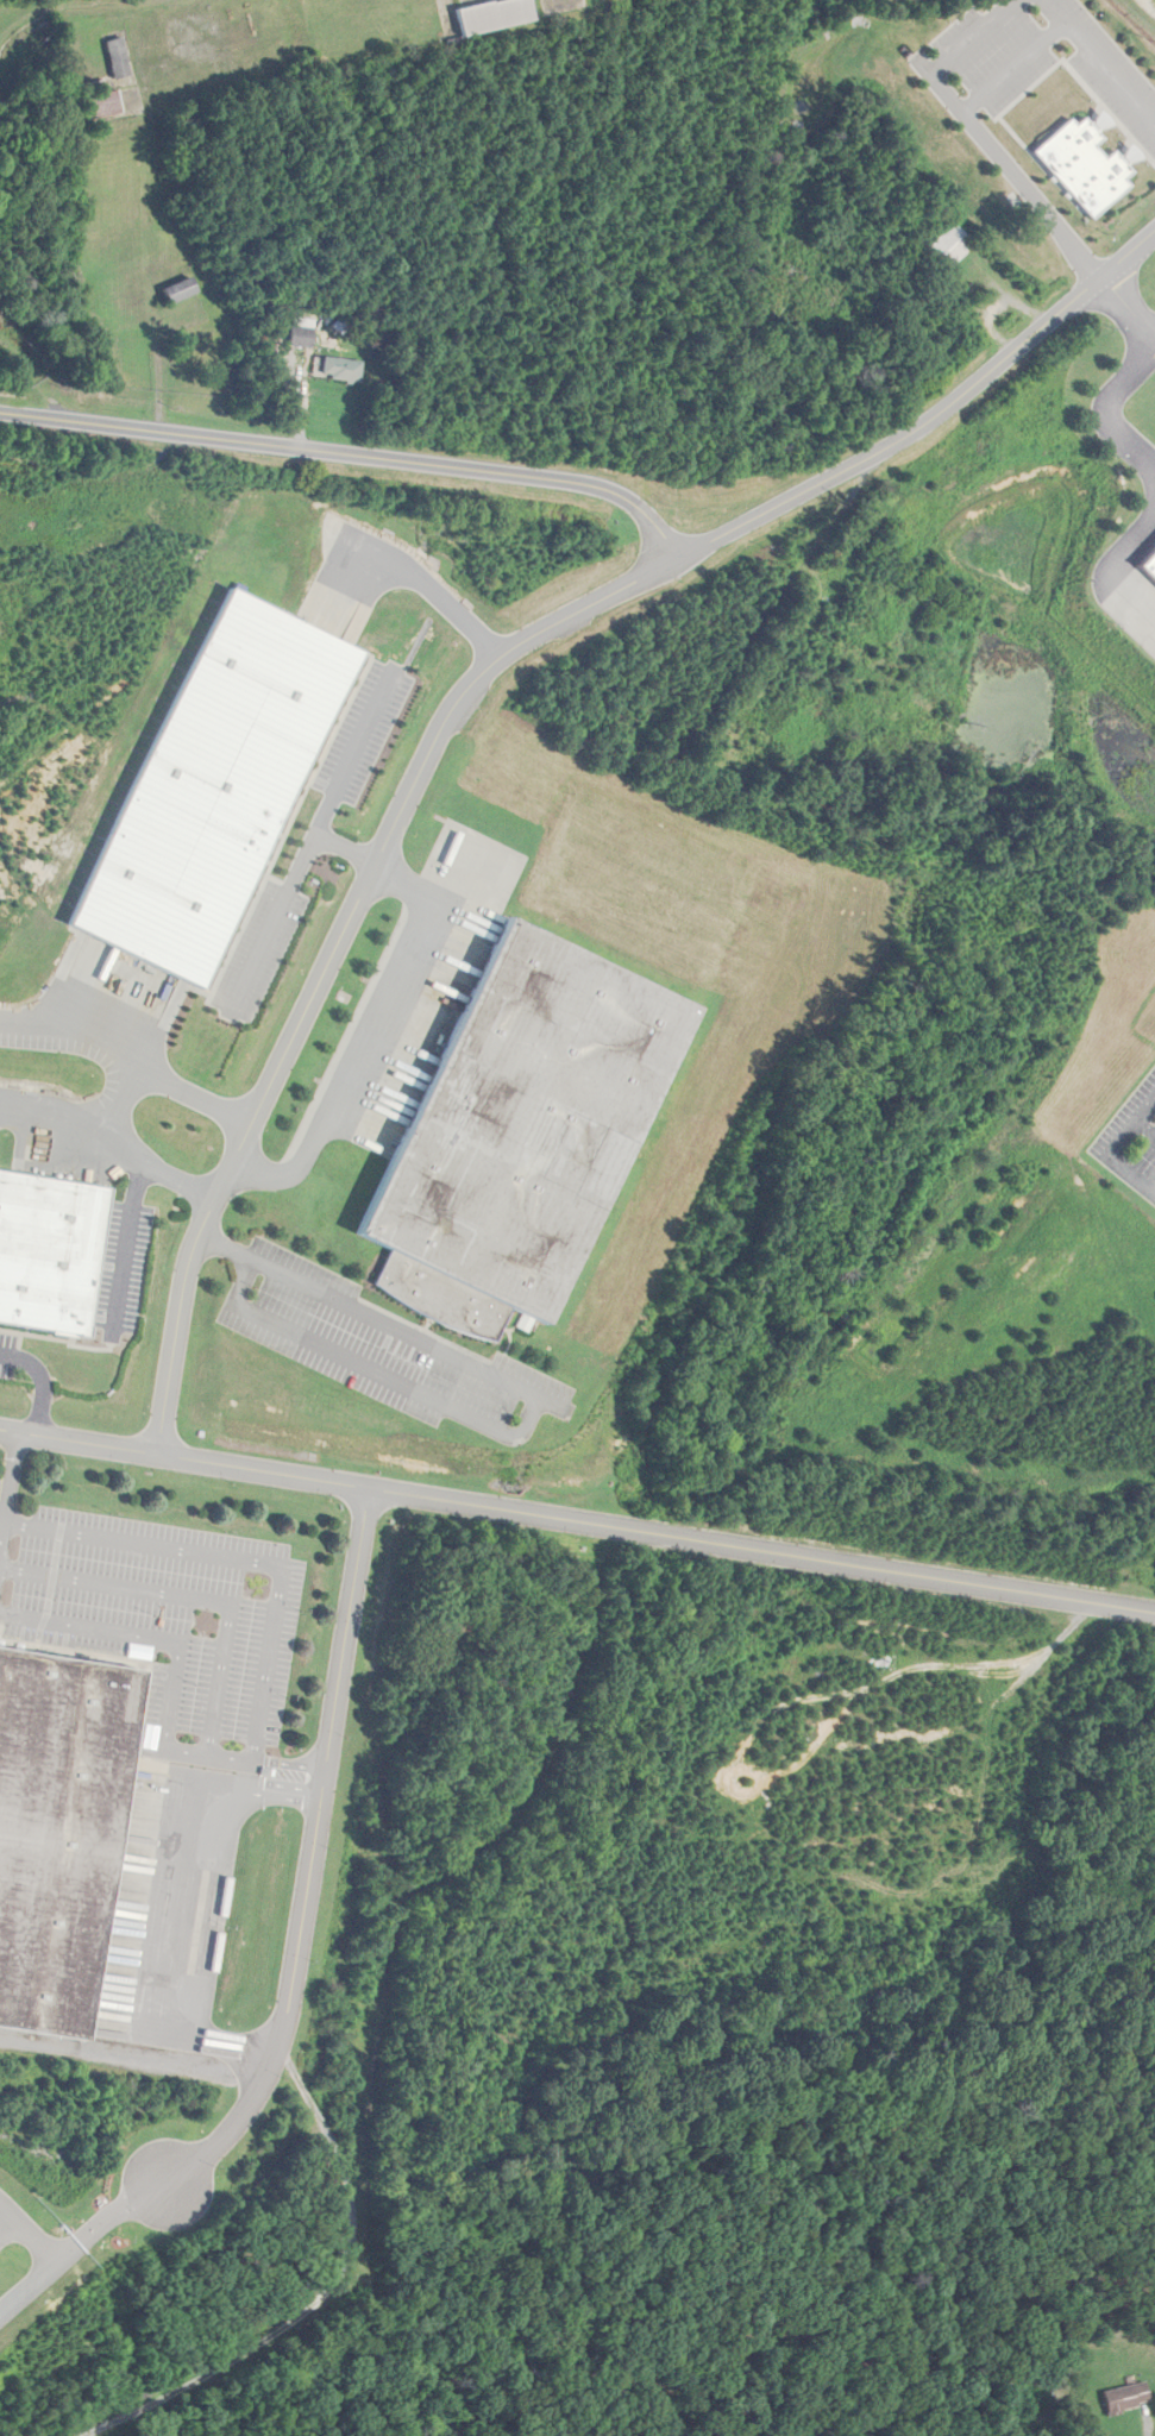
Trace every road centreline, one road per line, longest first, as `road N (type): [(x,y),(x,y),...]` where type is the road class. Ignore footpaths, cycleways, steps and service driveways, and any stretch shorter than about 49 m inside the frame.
road 1 (residential): [(0,412),(602,488),(636,507),(676,554),(887,451),(1154,235)]
road 2 (residential): [(1154,1611),(0,1428)]
road 3 (residential): [(676,554),(502,651),(456,696),(423,748),(189,1236),(151,1451)]
road 4 (residential): [(369,1486),(284,2024),(258,2089),(219,2141),(163,2185)]

